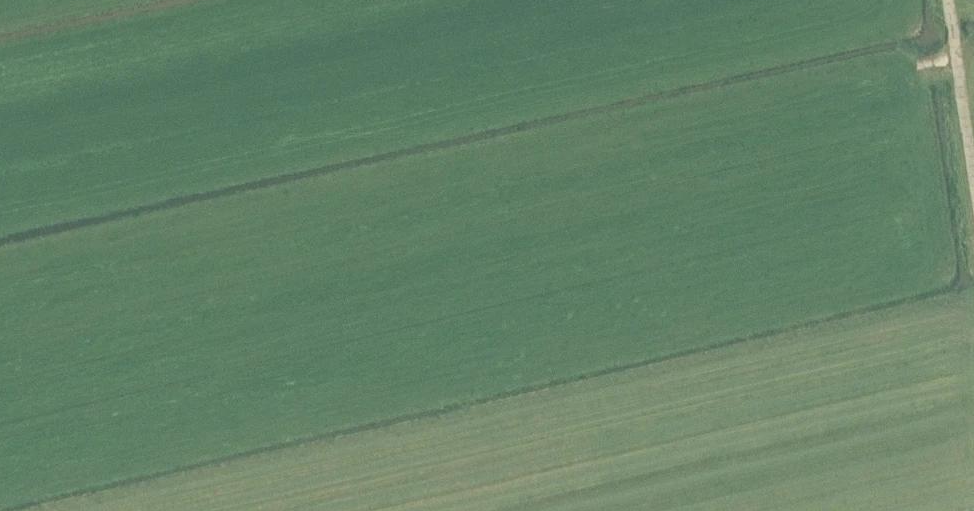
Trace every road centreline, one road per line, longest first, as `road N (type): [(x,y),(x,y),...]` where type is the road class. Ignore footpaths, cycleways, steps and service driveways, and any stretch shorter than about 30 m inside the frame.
road 1 (track): [(973,246),(947,0)]

